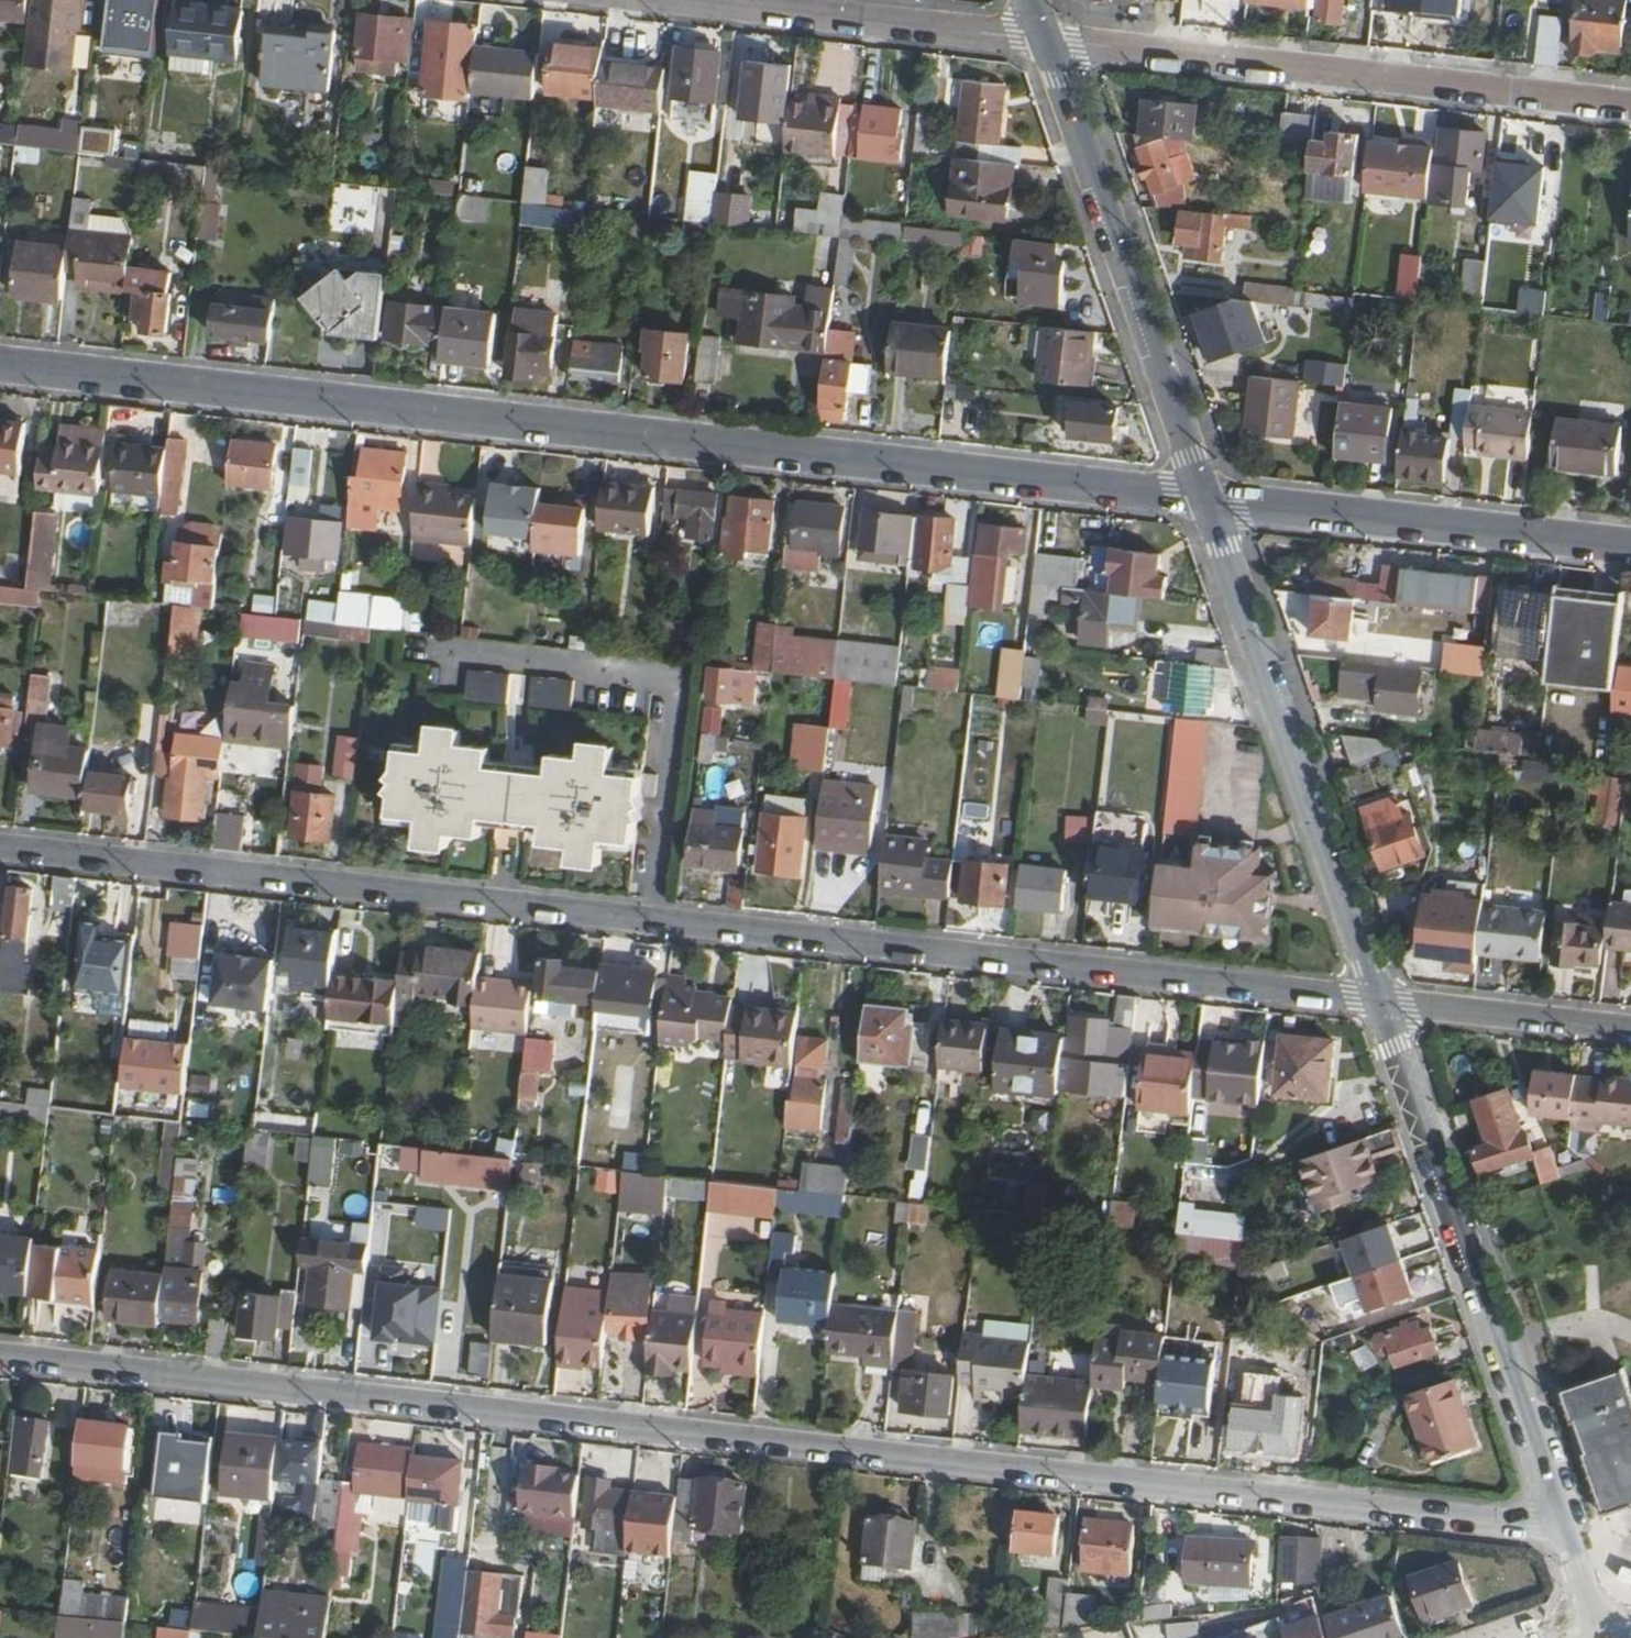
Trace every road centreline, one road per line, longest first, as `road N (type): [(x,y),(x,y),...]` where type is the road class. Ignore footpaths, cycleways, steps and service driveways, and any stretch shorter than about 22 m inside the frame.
road 1 (residential): [(0,1357),(1564,1530)]
road 2 (residential): [(0,846),(1379,1002)]
road 3 (residential): [(1208,504),(0,365)]
road 4 (residential): [(1630,106),(1047,42)]
road 5 (residential): [(1379,1002),(1564,1530)]
road 6 (residential): [(1208,504),(1379,1002)]
road 7 (residential): [(1047,42),(1208,504)]
road 8 (residential): [(1630,550),(1208,504)]
road 9 (residential): [(1047,42),(687,0)]
road 10 (residential): [(1630,1030),(1379,1002)]

